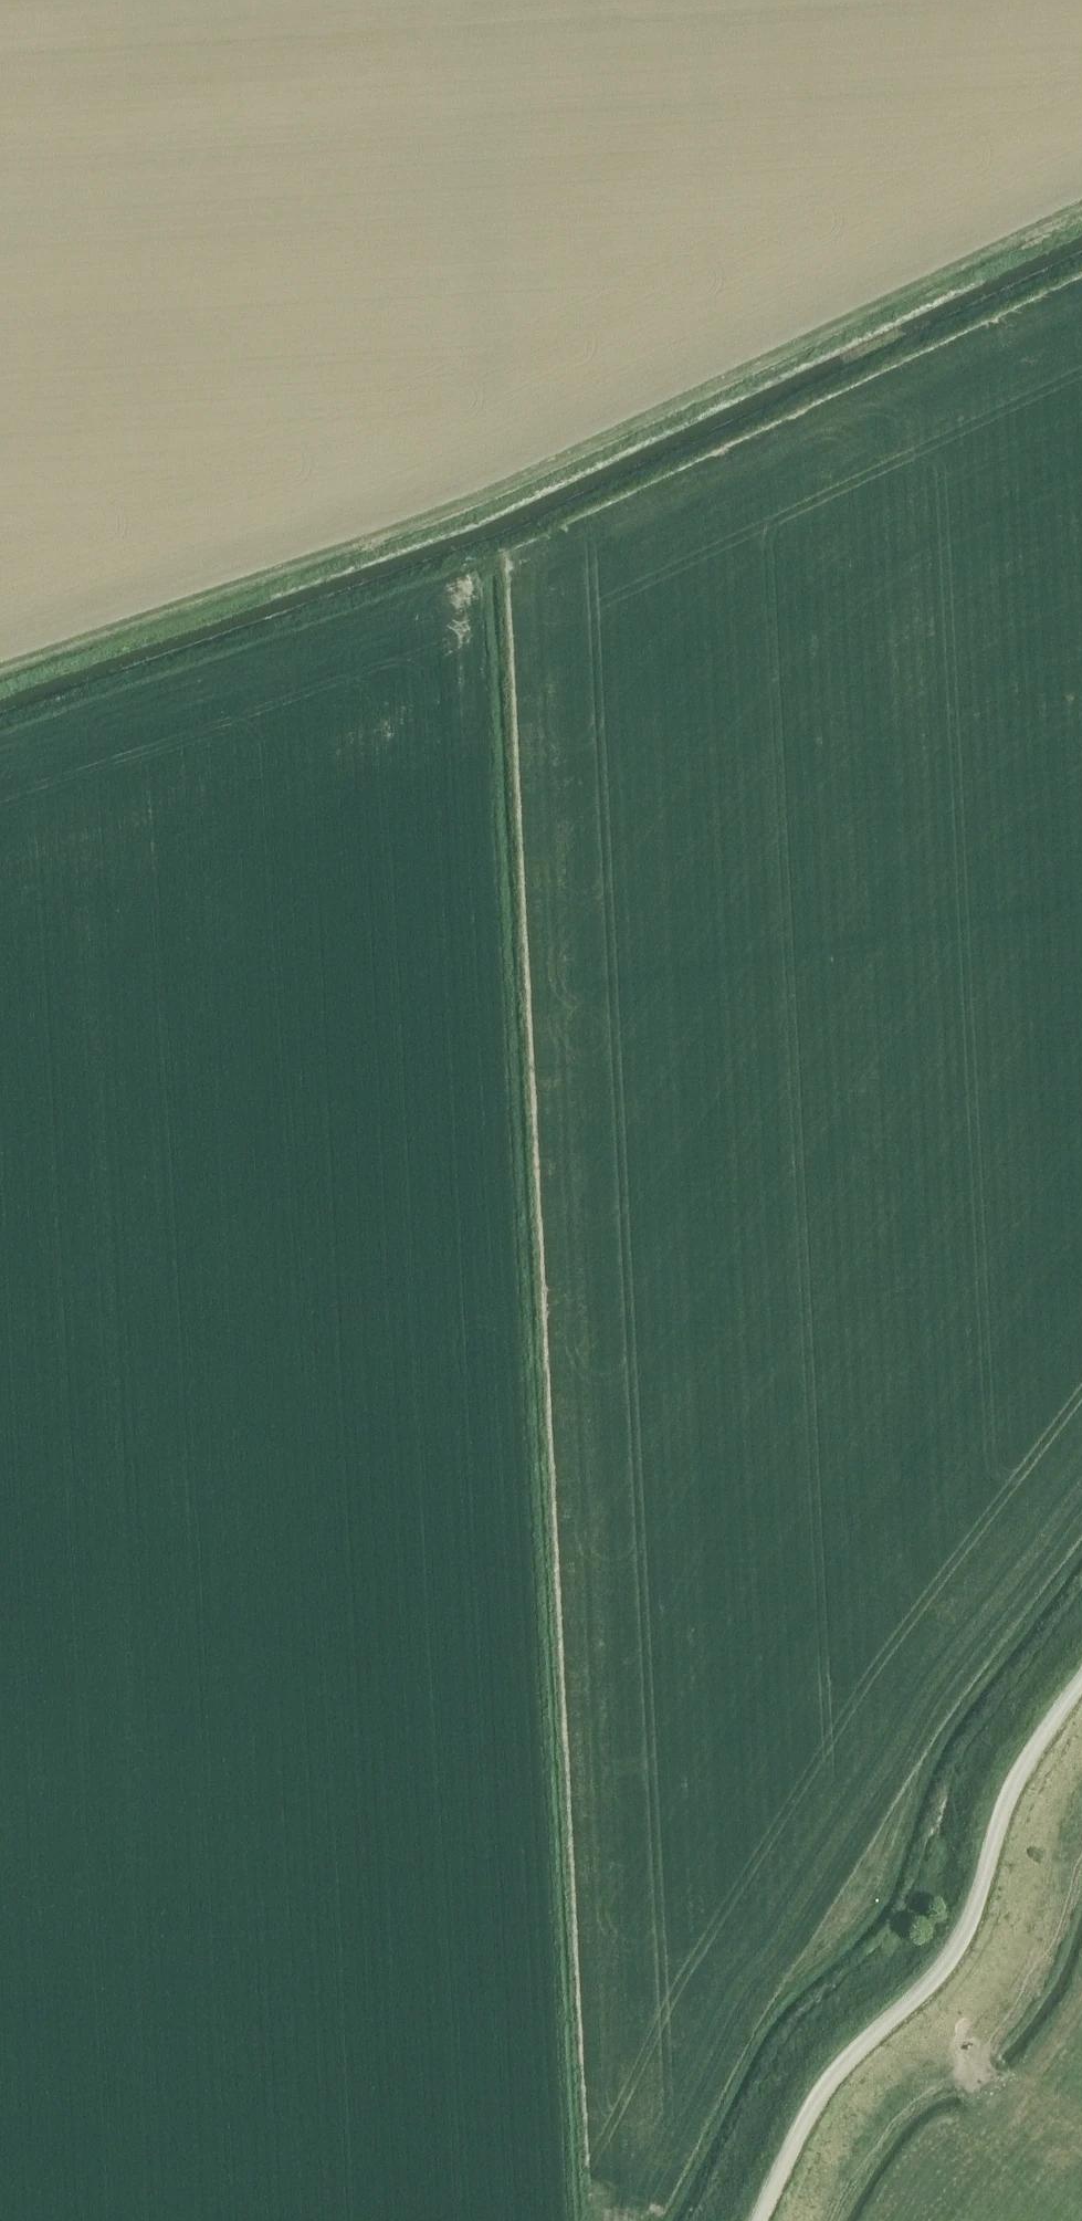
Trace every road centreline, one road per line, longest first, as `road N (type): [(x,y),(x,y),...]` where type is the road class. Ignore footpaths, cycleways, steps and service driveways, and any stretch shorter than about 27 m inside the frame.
road 1 (tertiary): [(757,2220),(817,2098),(950,1964),(1010,1793),(1081,1682)]

